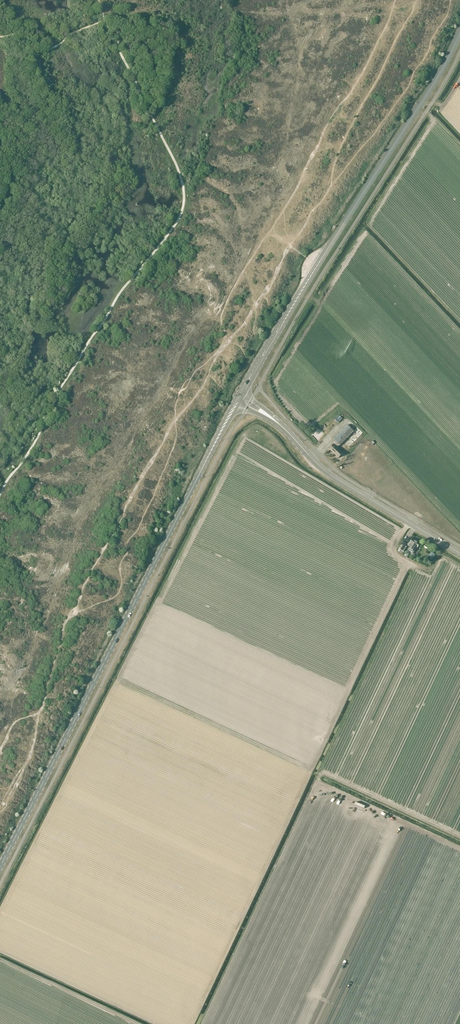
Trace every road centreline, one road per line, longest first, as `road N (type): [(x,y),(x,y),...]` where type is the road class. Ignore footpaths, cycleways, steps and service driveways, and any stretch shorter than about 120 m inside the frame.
road 1 (track): [(409,523),(393,547),(407,568),(192,1023)]
road 2 (secondary): [(0,868),(238,398)]
road 3 (secondary): [(238,398),(459,33)]
road 4 (secondary): [(459,554),(334,478),(275,419),(238,398)]
road 5 (track): [(156,1023),(0,951)]
road 6 (track): [(135,1023),(0,961)]

